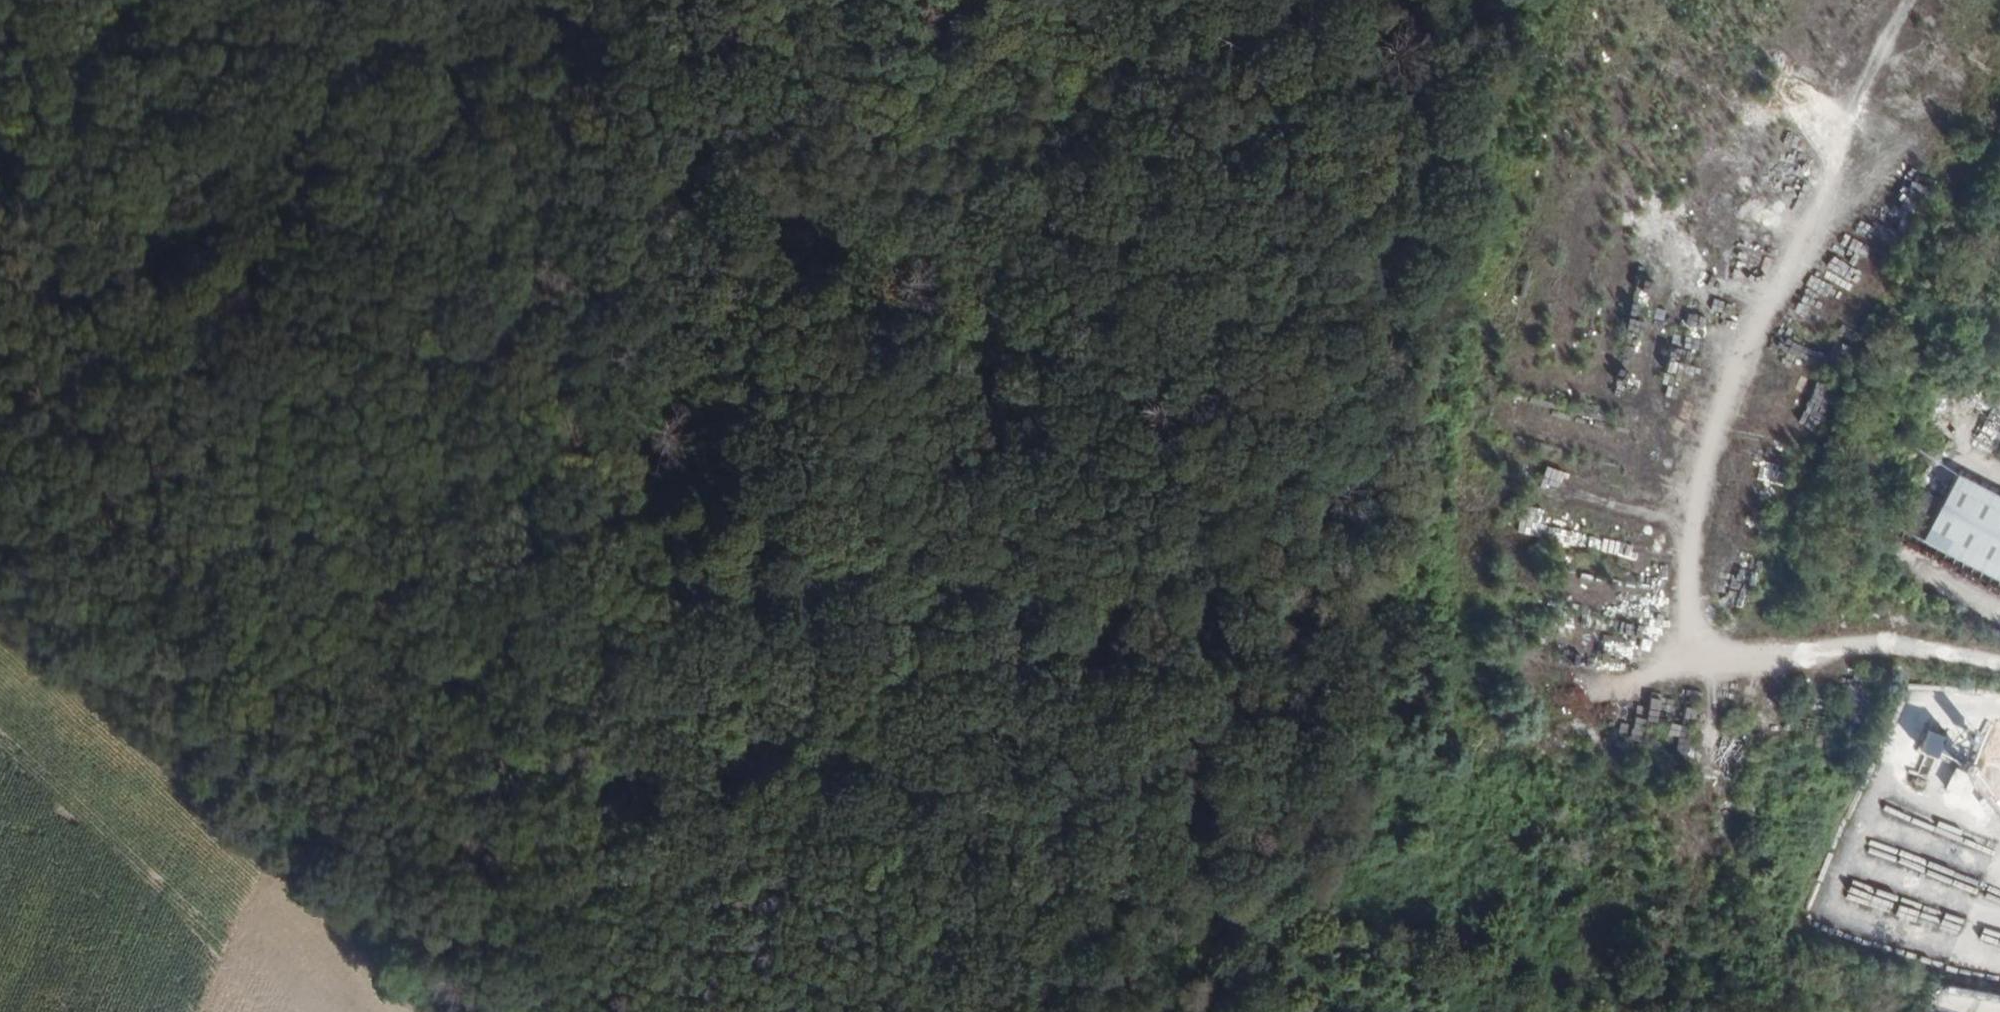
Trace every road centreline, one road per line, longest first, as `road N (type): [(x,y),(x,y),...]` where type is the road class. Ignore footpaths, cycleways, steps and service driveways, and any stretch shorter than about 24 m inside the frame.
road 1 (track): [(1999,666),(1895,644),(1697,662),(1678,521),(1848,112),(1908,0)]

